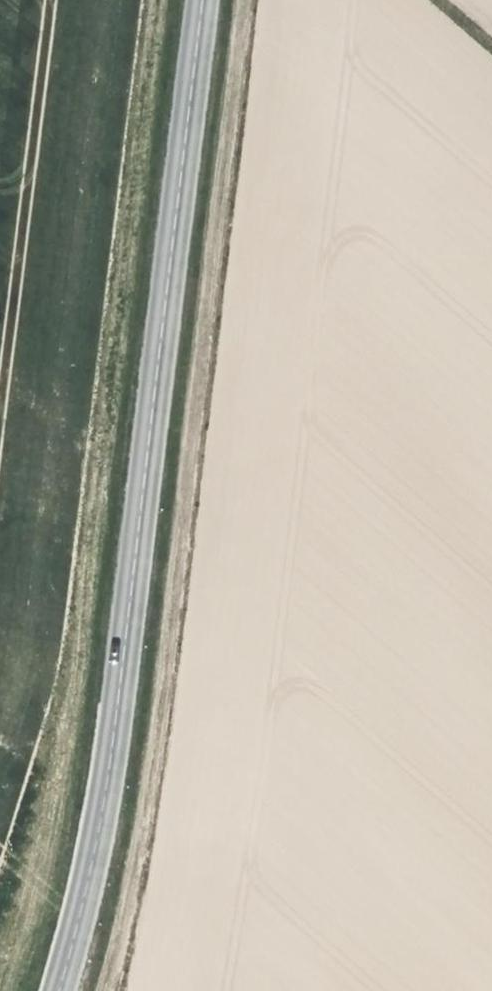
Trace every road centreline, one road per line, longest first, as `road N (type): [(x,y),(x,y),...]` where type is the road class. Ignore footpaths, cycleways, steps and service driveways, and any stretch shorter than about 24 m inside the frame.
road 1 (track): [(159,0),(56,810),(8,990)]
road 2 (track): [(100,990),(148,822),(245,0)]
road 3 (secondary): [(58,990),(87,890),(120,688),(199,0)]

